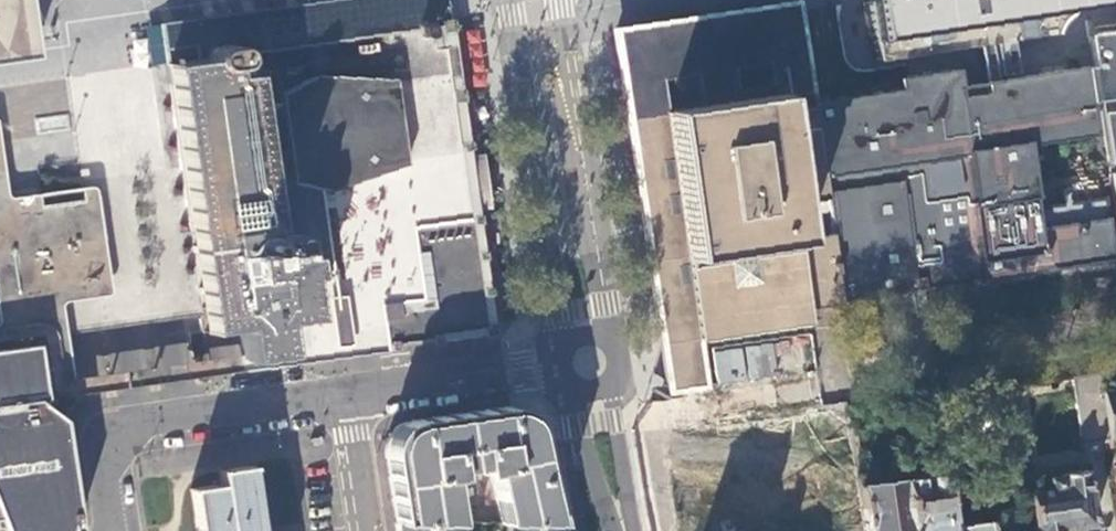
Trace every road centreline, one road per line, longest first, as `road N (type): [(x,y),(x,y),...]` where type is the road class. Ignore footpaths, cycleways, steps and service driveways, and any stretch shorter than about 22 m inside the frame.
road 1 (primary): [(512,0),(569,343)]
road 2 (primary): [(610,337),(559,0)]
road 3 (residential): [(350,388),(141,418),(115,439),(105,469),(109,530)]
road 4 (residential): [(564,357),(350,388)]
road 5 (primary): [(645,530),(613,376)]
road 6 (primary): [(577,381),(601,530)]
road 7 (residential): [(369,530),(350,388)]

